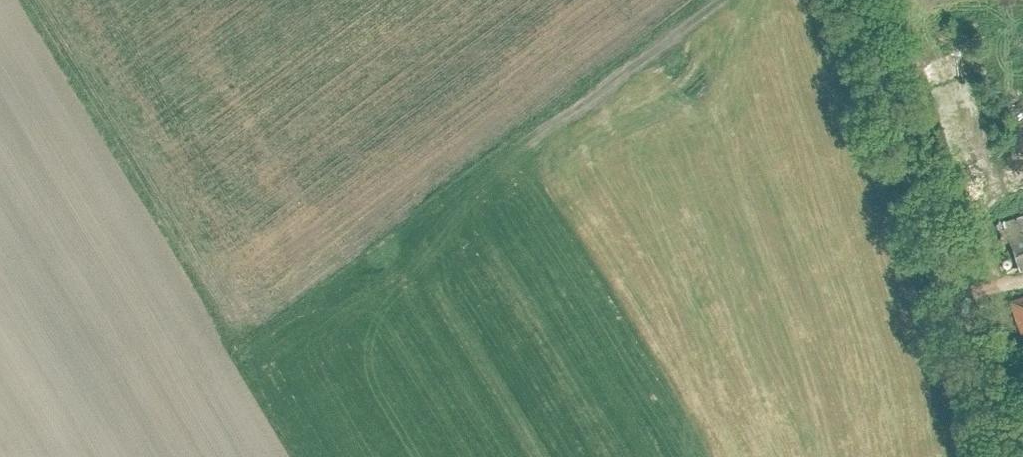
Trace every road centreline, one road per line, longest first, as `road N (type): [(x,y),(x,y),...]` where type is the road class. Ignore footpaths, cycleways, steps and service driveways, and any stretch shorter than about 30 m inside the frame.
road 1 (tertiary): [(1006,456),(854,0)]

